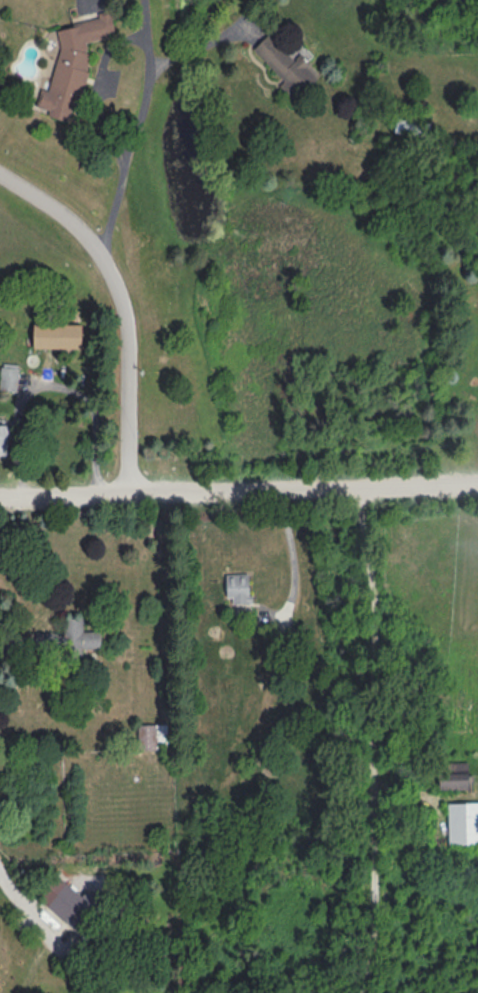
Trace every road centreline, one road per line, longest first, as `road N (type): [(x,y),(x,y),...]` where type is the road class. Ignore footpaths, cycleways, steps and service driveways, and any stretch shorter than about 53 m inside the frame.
road 1 (residential): [(0,498),(477,481)]
road 2 (residential): [(136,493),(136,324),(119,268),(101,235),(37,181),(0,163)]

